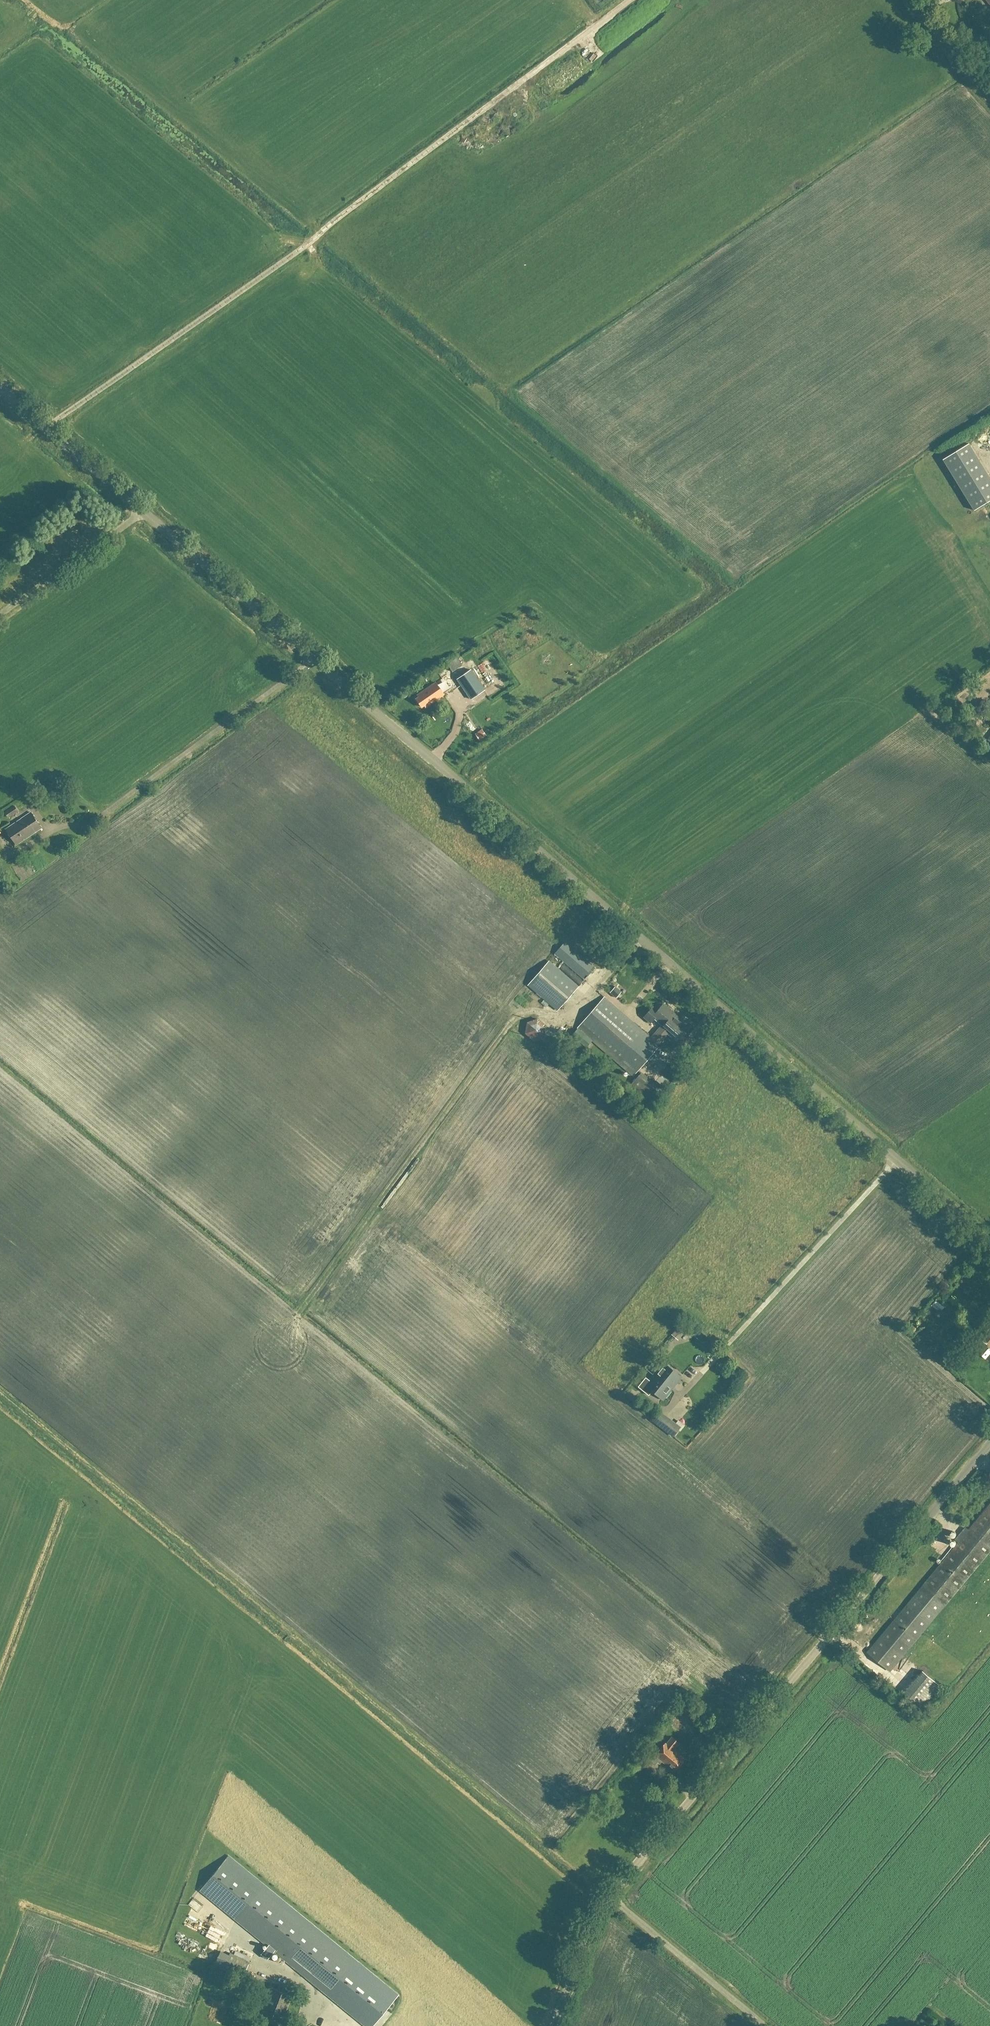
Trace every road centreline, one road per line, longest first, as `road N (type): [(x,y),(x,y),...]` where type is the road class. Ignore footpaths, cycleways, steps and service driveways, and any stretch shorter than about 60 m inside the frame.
road 1 (unclassified): [(989,1242),(0,390)]
road 2 (unclassified): [(551,2025),(609,1891),(989,1442)]
road 3 (track): [(44,428),(310,242),(631,0)]
road 4 (unclassified): [(989,96),(908,0)]

